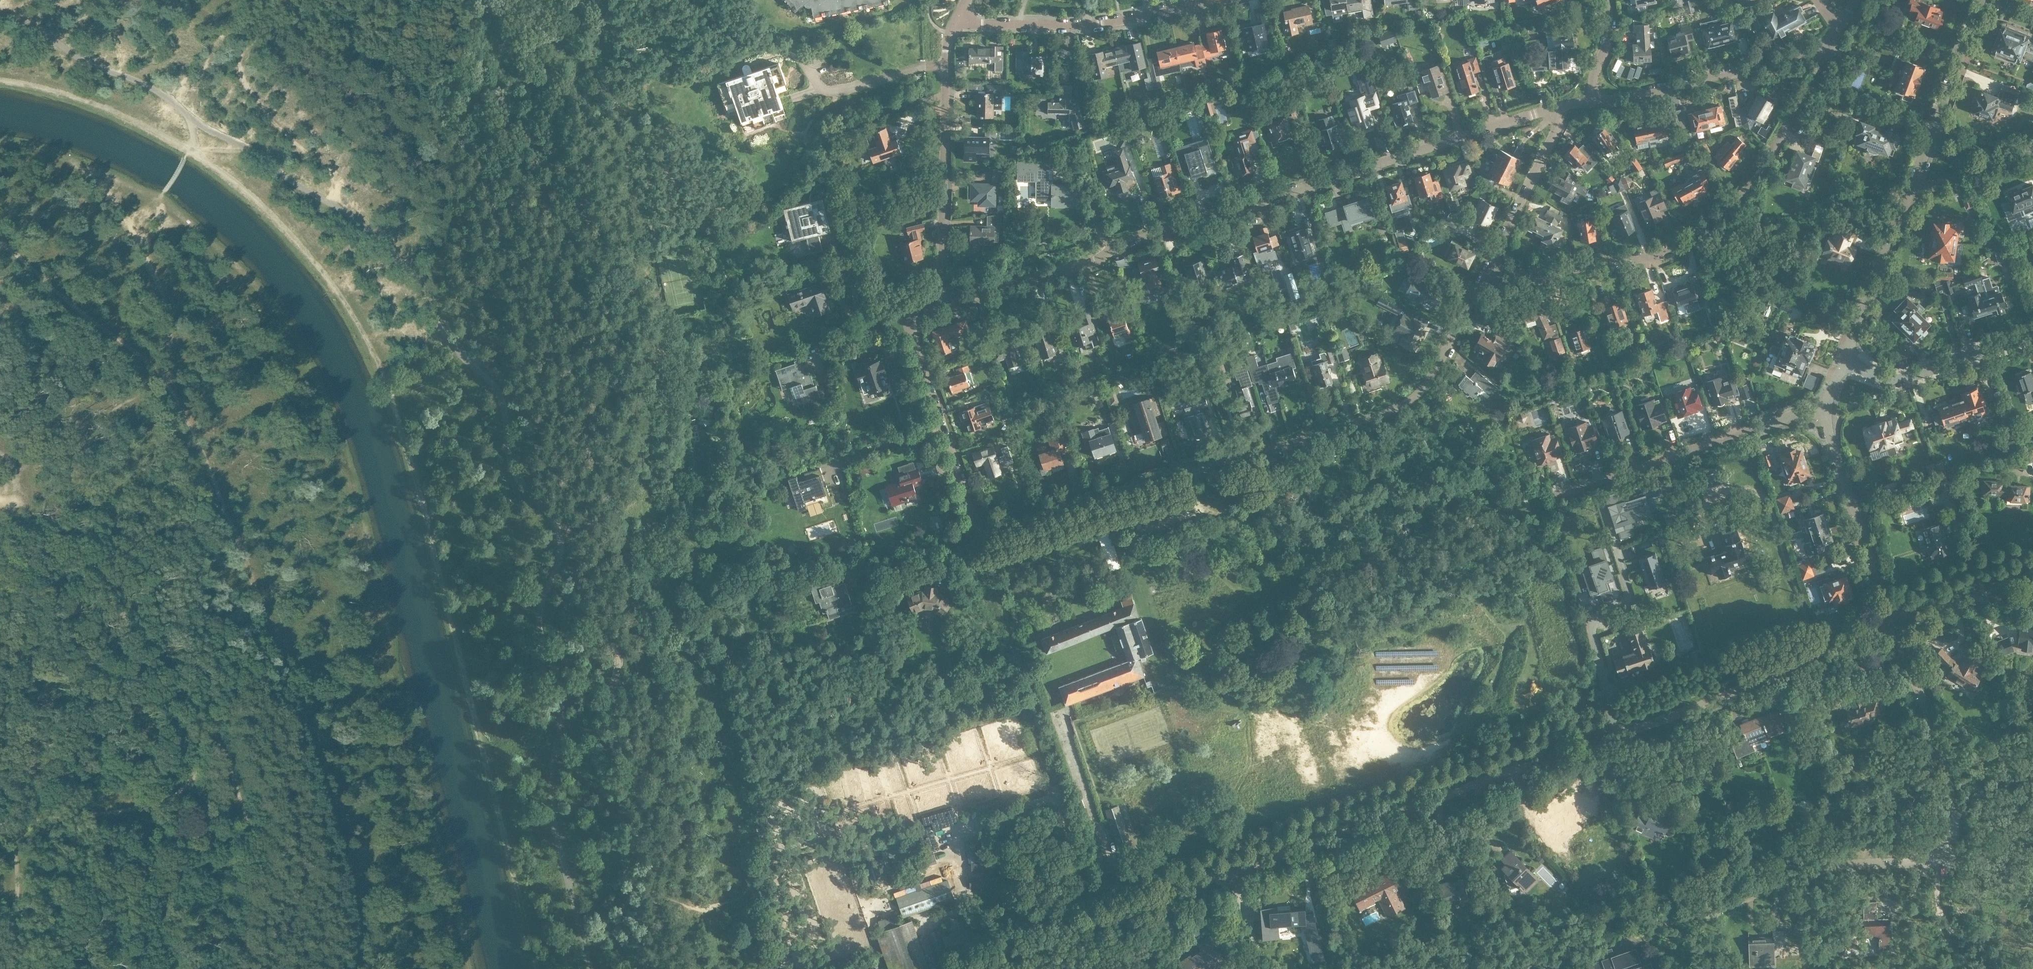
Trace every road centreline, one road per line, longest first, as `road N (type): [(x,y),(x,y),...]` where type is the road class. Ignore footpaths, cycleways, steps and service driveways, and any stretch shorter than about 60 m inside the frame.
road 1 (track): [(590,968),(550,808),(560,689),(538,622),(560,540),(511,468),(499,392),(454,347),(401,260),(336,205),(149,86),(0,16)]
road 2 (residential): [(1097,909),(1121,910),(1630,732),(1894,629)]
road 3 (track): [(0,240),(162,376),(190,421),(285,680),(329,837),(349,968)]
road 4 (unclassified): [(941,303),(1567,107)]
road 5 (unclassified): [(980,538),(1404,405),(1425,387),(1485,272)]
road 6 (residential): [(1699,912),(1834,867),(1936,859),(1950,819),(1950,788),(1894,629)]
road 7 (unclassified): [(1485,272),(1642,256),(1701,233),(1762,167),(1828,49)]
road 8 (unclassified): [(1523,504),(1822,411)]
road 9 (unclassified): [(941,303),(946,67),(956,23)]
road 10 (unclassified): [(1586,102),(1828,49)]
road 11 (unclassified): [(956,23),(1086,24),(1201,0)]
road 12 (unclassified): [(980,538),(905,314)]
road 13 (residential): [(1894,629),(1822,411)]
road 14 (unclassified): [(2032,335),(1905,380),(1843,364)]
road 15 (residential): [(1843,364),(1903,188)]
road 16 (unclassified): [(1485,272),(1567,107)]
road 17 (residential): [(1925,139),(1980,0)]
road 18 (residential): [(1894,629),(2032,574)]
road 19 (track): [(0,828),(18,870),(10,968)]

